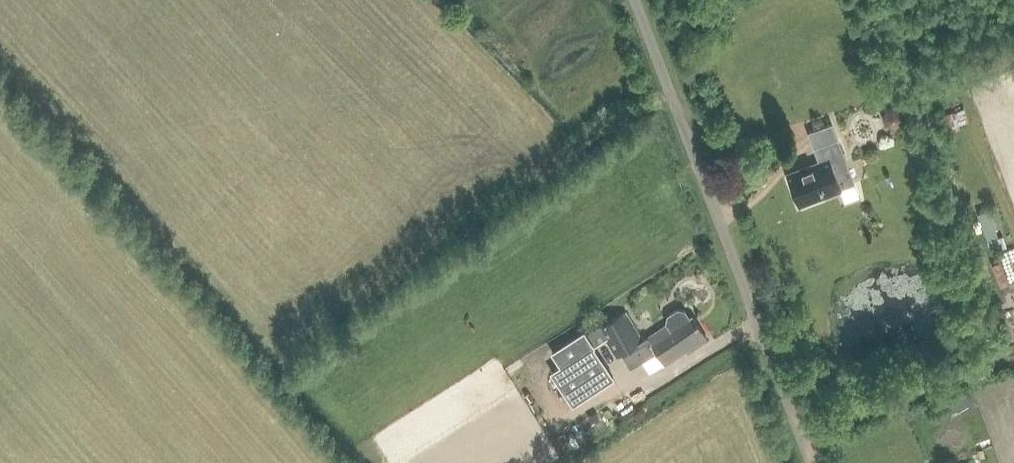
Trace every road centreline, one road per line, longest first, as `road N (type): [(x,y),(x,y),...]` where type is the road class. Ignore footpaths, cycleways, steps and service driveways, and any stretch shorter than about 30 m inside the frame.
road 1 (unclassified): [(810,462),(635,0)]
road 2 (track): [(802,441),(1013,358)]

